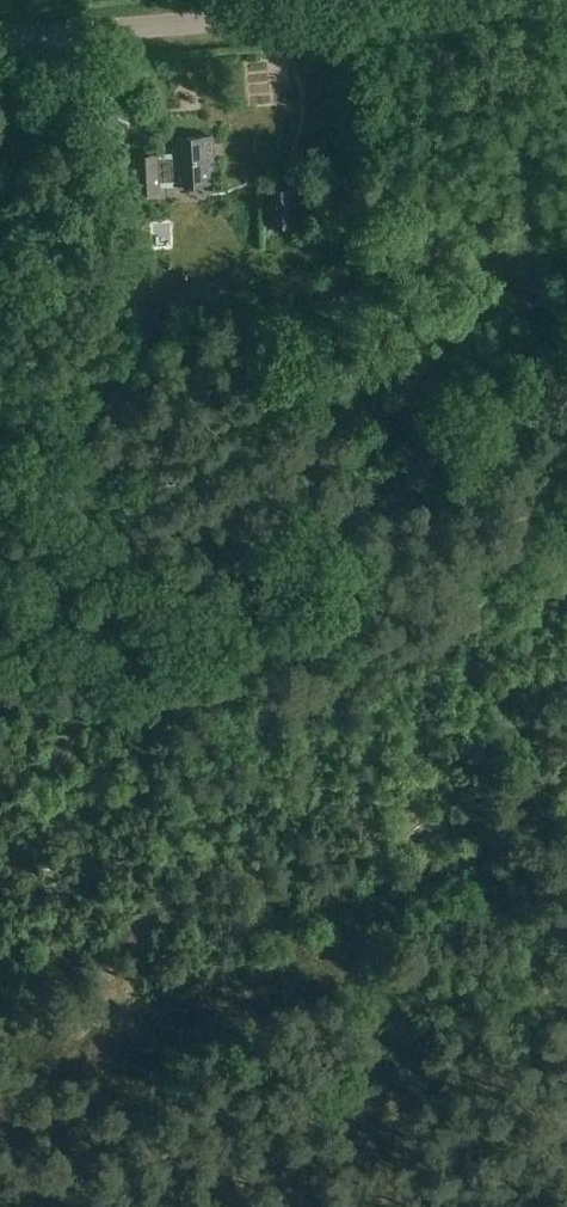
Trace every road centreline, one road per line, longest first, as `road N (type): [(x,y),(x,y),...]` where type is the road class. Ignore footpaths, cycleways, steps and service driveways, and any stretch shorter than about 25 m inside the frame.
road 1 (tertiary): [(524,0),(0,39)]

